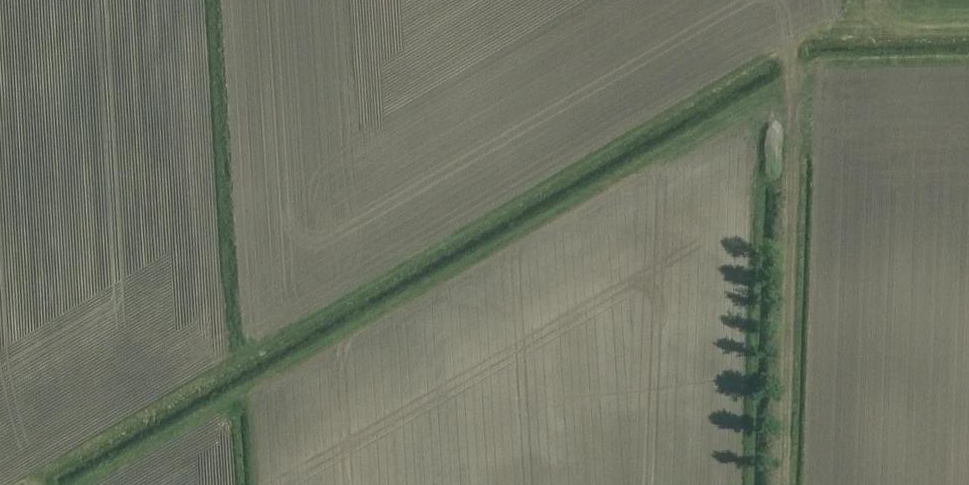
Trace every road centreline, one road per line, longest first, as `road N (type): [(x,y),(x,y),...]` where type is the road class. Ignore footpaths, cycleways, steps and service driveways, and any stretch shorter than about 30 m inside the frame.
road 1 (track): [(778,484),(793,50),(835,0)]

